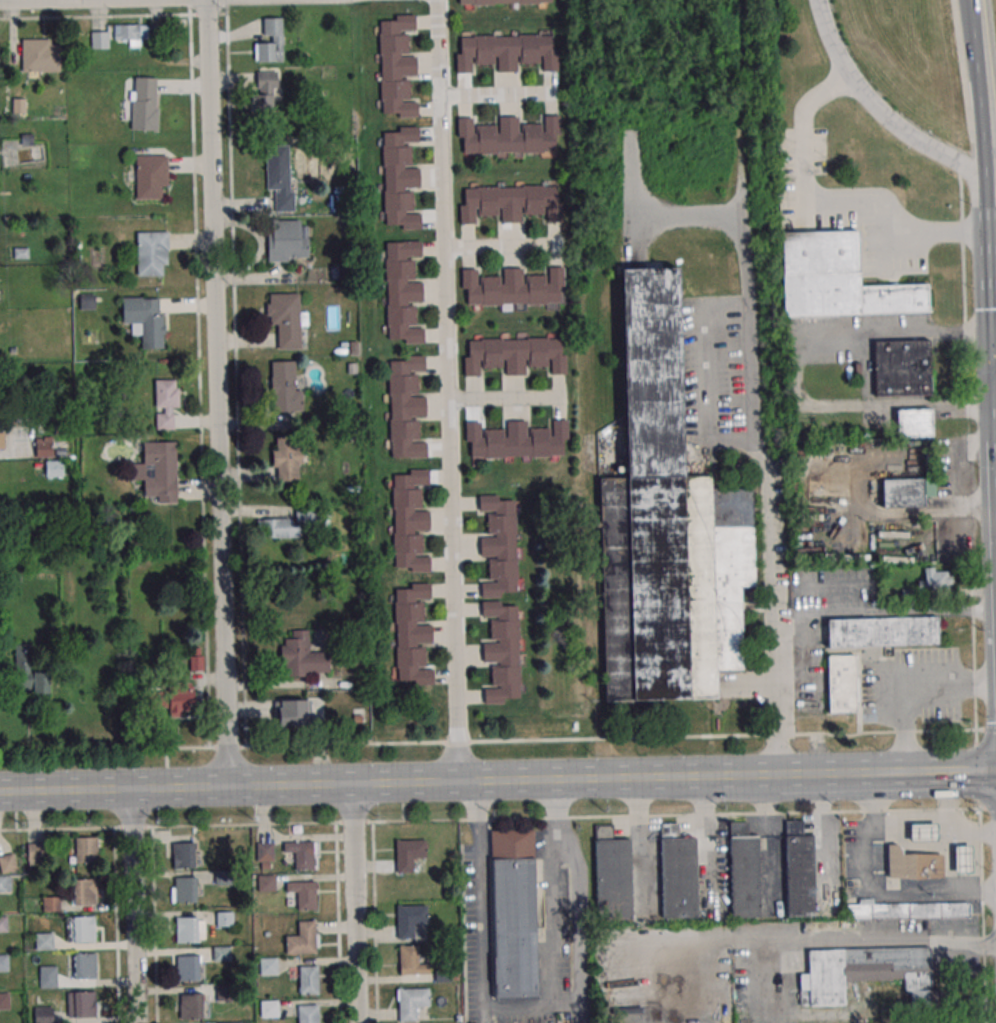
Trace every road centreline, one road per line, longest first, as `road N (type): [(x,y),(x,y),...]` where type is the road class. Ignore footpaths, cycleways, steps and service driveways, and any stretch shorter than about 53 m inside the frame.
road 1 (residential): [(225,787),(208,0)]
road 2 (residential): [(436,0),(455,781)]
road 3 (secondary): [(0,791),(780,773)]
road 4 (secondary): [(816,0),(832,44),(877,108),(899,129),(987,176)]
road 5 (residential): [(359,1022),(353,784)]
road 6 (residential): [(138,1022),(132,789)]
road 7 (secondary): [(780,773),(995,769)]
road 8 (primary): [(987,176),(990,357)]
road 9 (primary): [(970,0),(987,176)]
road 10 (primary): [(990,357),(995,497)]

